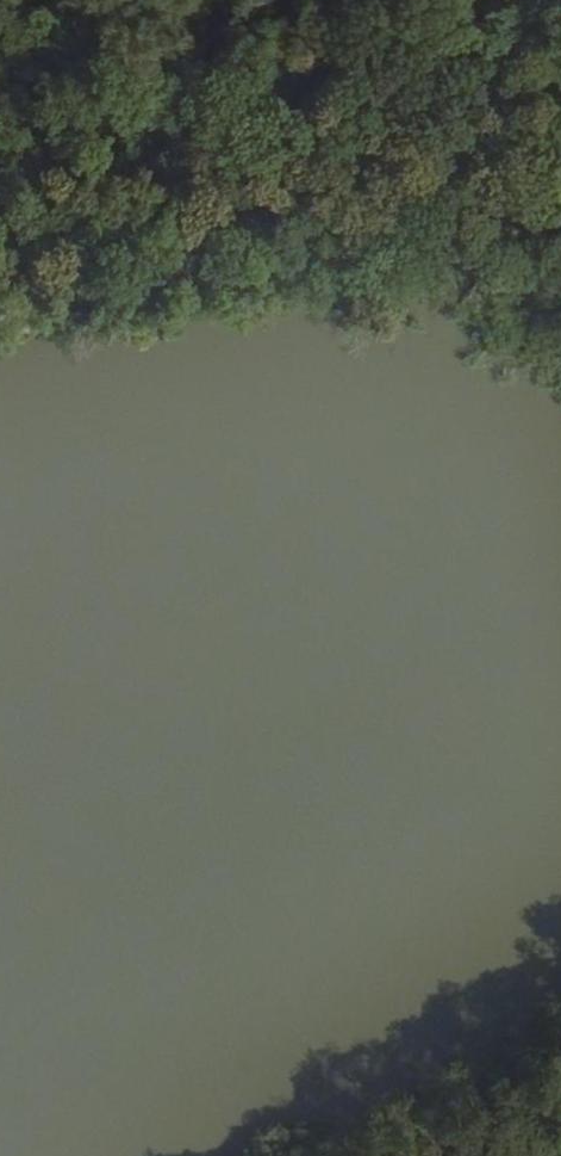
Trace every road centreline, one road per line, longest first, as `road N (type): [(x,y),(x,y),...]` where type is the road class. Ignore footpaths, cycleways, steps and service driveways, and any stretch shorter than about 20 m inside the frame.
road 1 (track): [(0,310),(242,264),(418,212),(560,184)]

